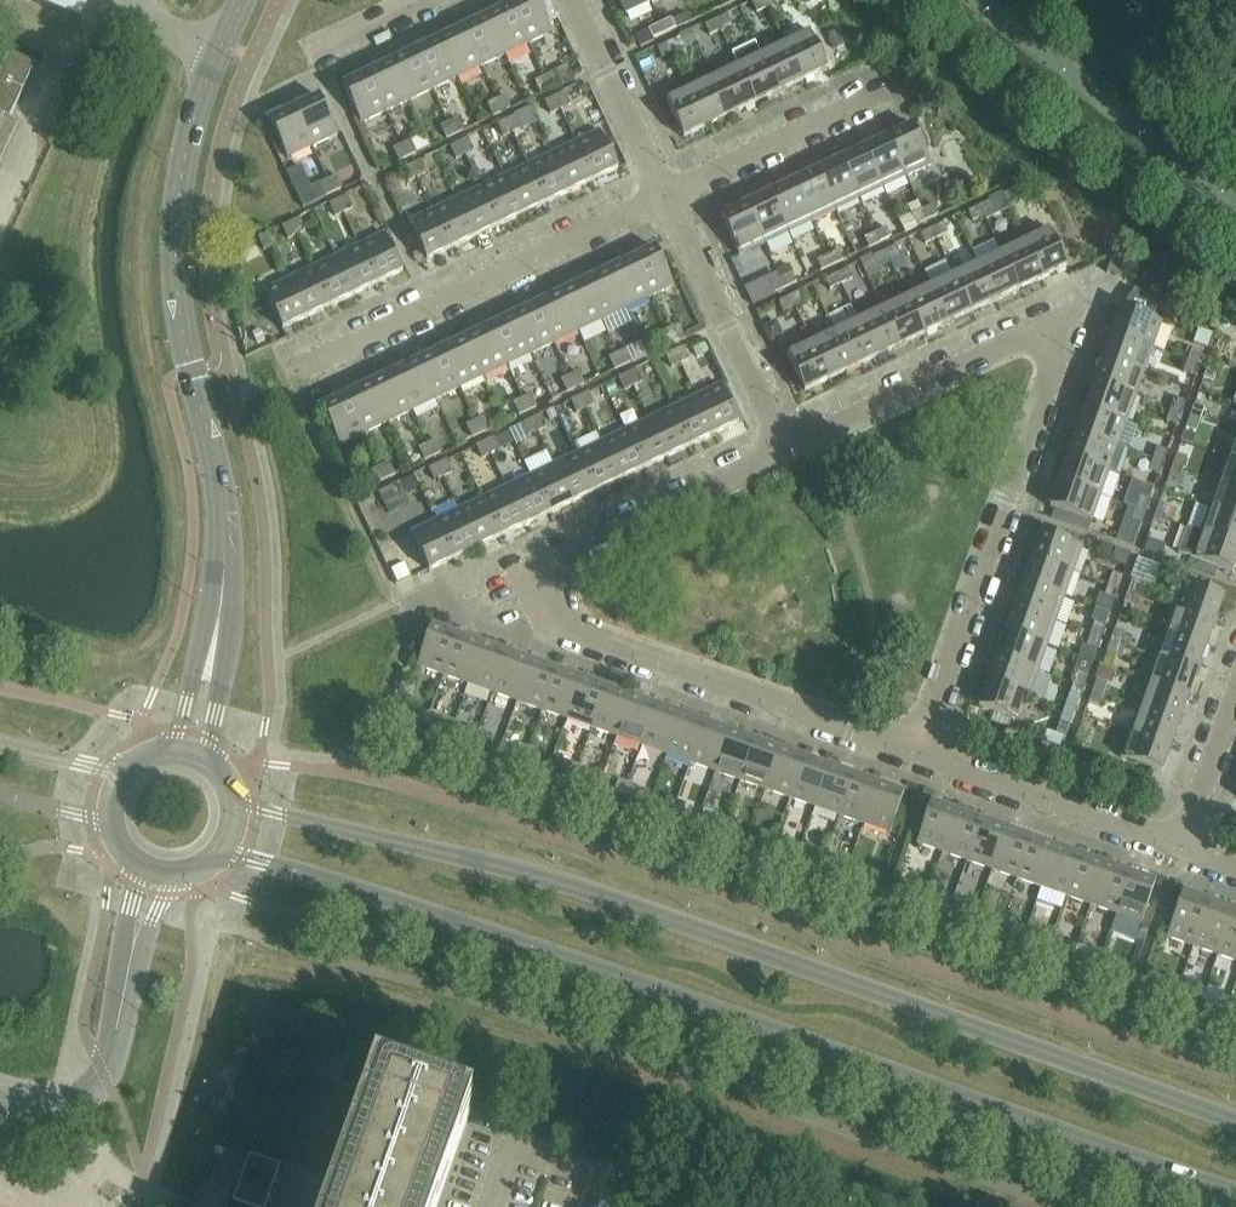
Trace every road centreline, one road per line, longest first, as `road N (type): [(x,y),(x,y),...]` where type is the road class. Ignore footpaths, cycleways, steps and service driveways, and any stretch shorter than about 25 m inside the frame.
road 1 (secondary): [(223,853),(518,941),(1235,1194)]
road 2 (secondary): [(1235,1122),(537,875),(236,804)]
road 3 (residential): [(919,751),(1055,350),(1049,338),(1026,333),(789,446)]
road 4 (residential): [(789,446),(553,560),(541,596),(559,622),(919,751)]
road 5 (unclassified): [(226,581),(217,464),(179,303),(177,247),(186,143),(222,49)]
road 6 (residential): [(287,377),(667,193)]
road 7 (unclassified): [(1235,202),(977,0)]
road 8 (unclassified): [(0,1103),(33,1110),(79,1101),(104,1076),(158,874)]
road 9 (residential): [(789,446),(667,193)]
road 10 (residential): [(1181,845),(919,751)]
road 11 (residential): [(667,193),(877,95)]
road 12 (unclassified): [(0,195),(64,59),(128,10)]
road 13 (residential): [(667,193),(575,0)]
road 14 (unclassified): [(207,761),(226,581)]
road 15 (unclassified): [(226,581),(173,751)]
road 16 (residential): [(1181,845),(1235,692)]
road 17 (secondary): [(126,774),(0,744)]

